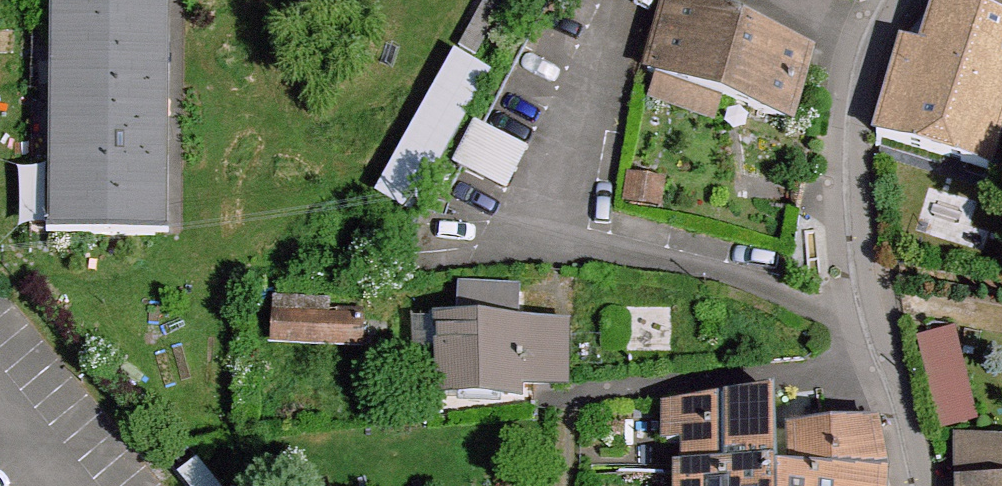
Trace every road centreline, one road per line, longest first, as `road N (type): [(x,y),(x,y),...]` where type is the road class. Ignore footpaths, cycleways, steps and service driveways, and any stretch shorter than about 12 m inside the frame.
road 1 (residential): [(866,326),(846,199),(849,103),(886,0)]
road 2 (residential): [(866,326),(912,485)]

